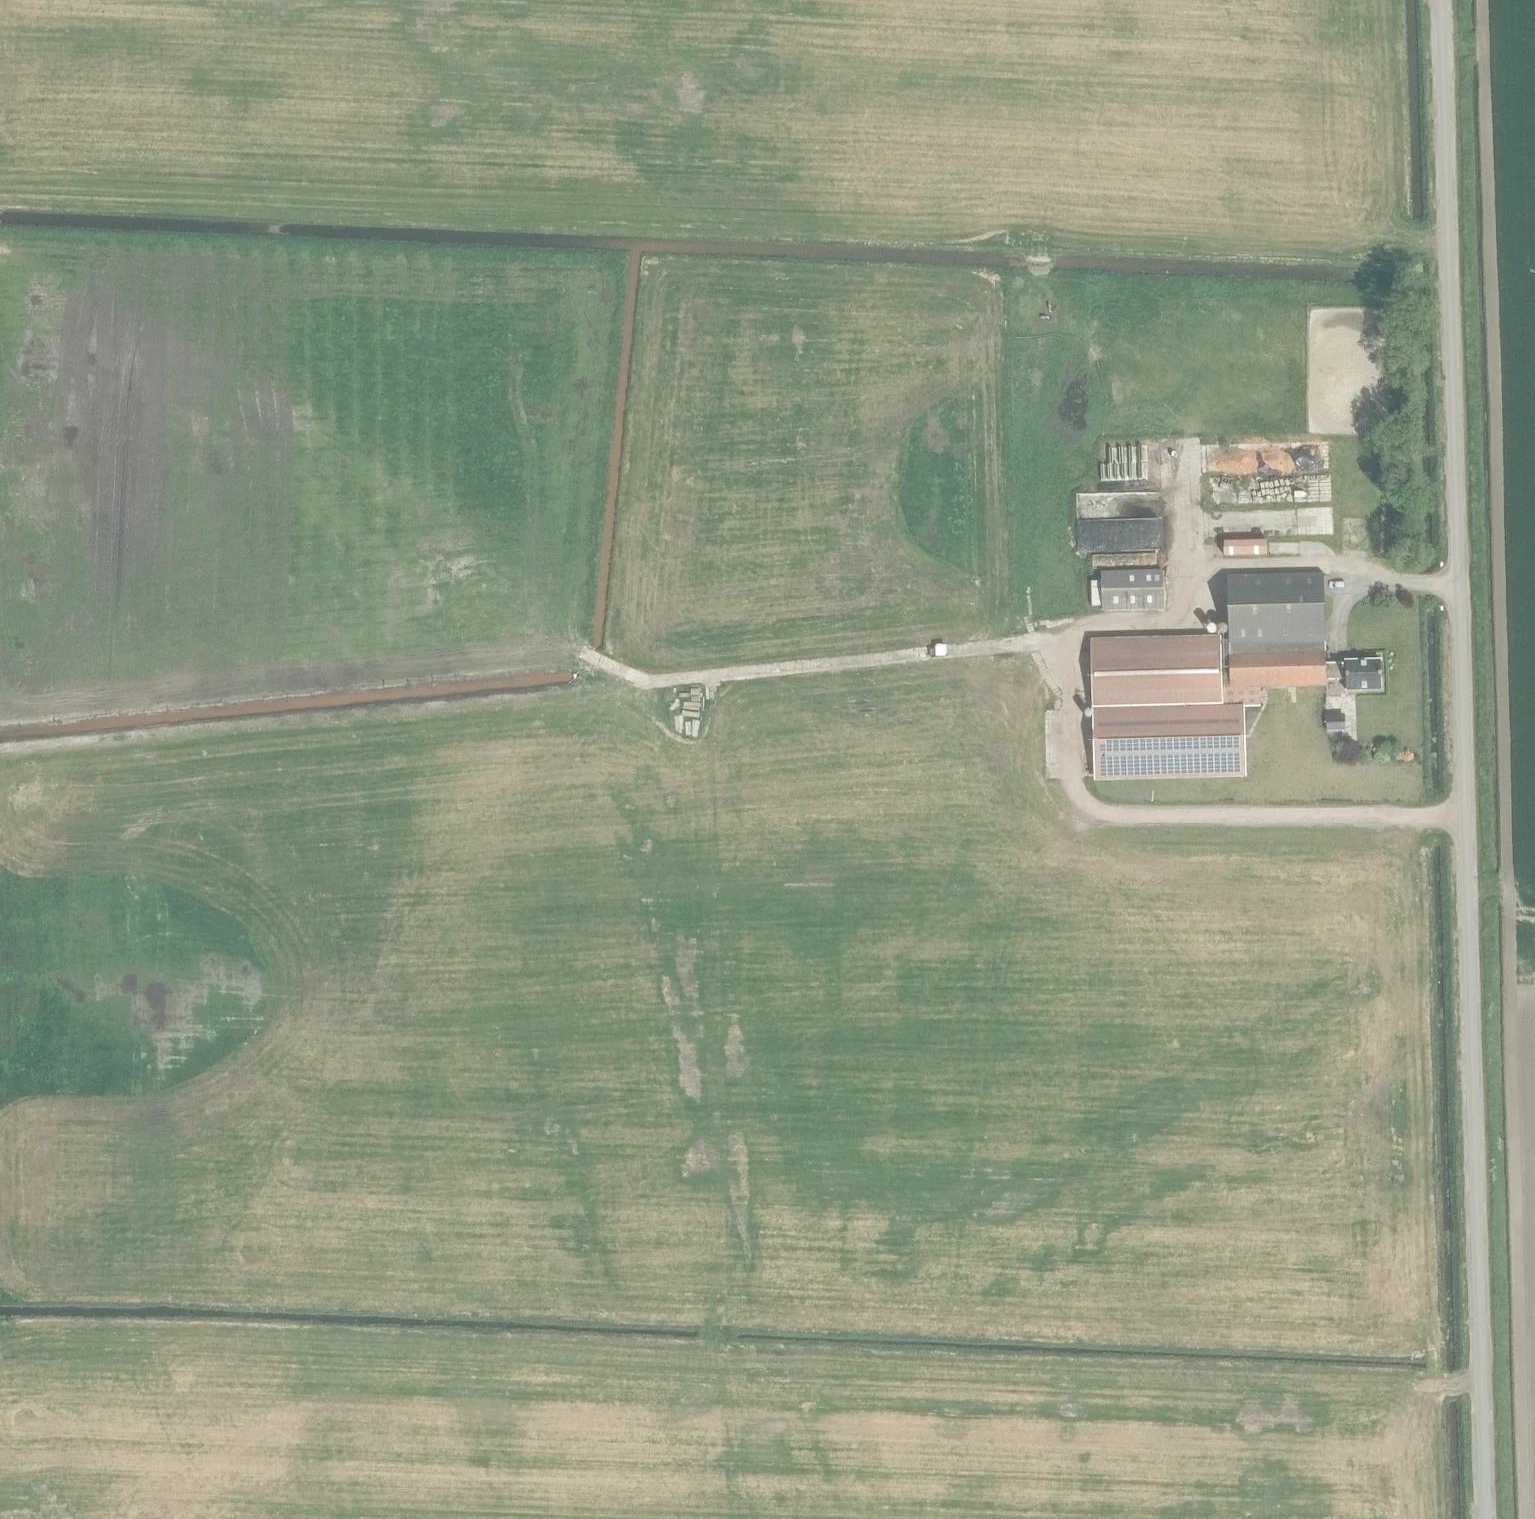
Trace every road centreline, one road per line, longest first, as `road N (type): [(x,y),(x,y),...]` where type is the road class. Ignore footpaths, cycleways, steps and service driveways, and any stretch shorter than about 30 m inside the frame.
road 1 (unclassified): [(1488,1518),(1442,0)]

